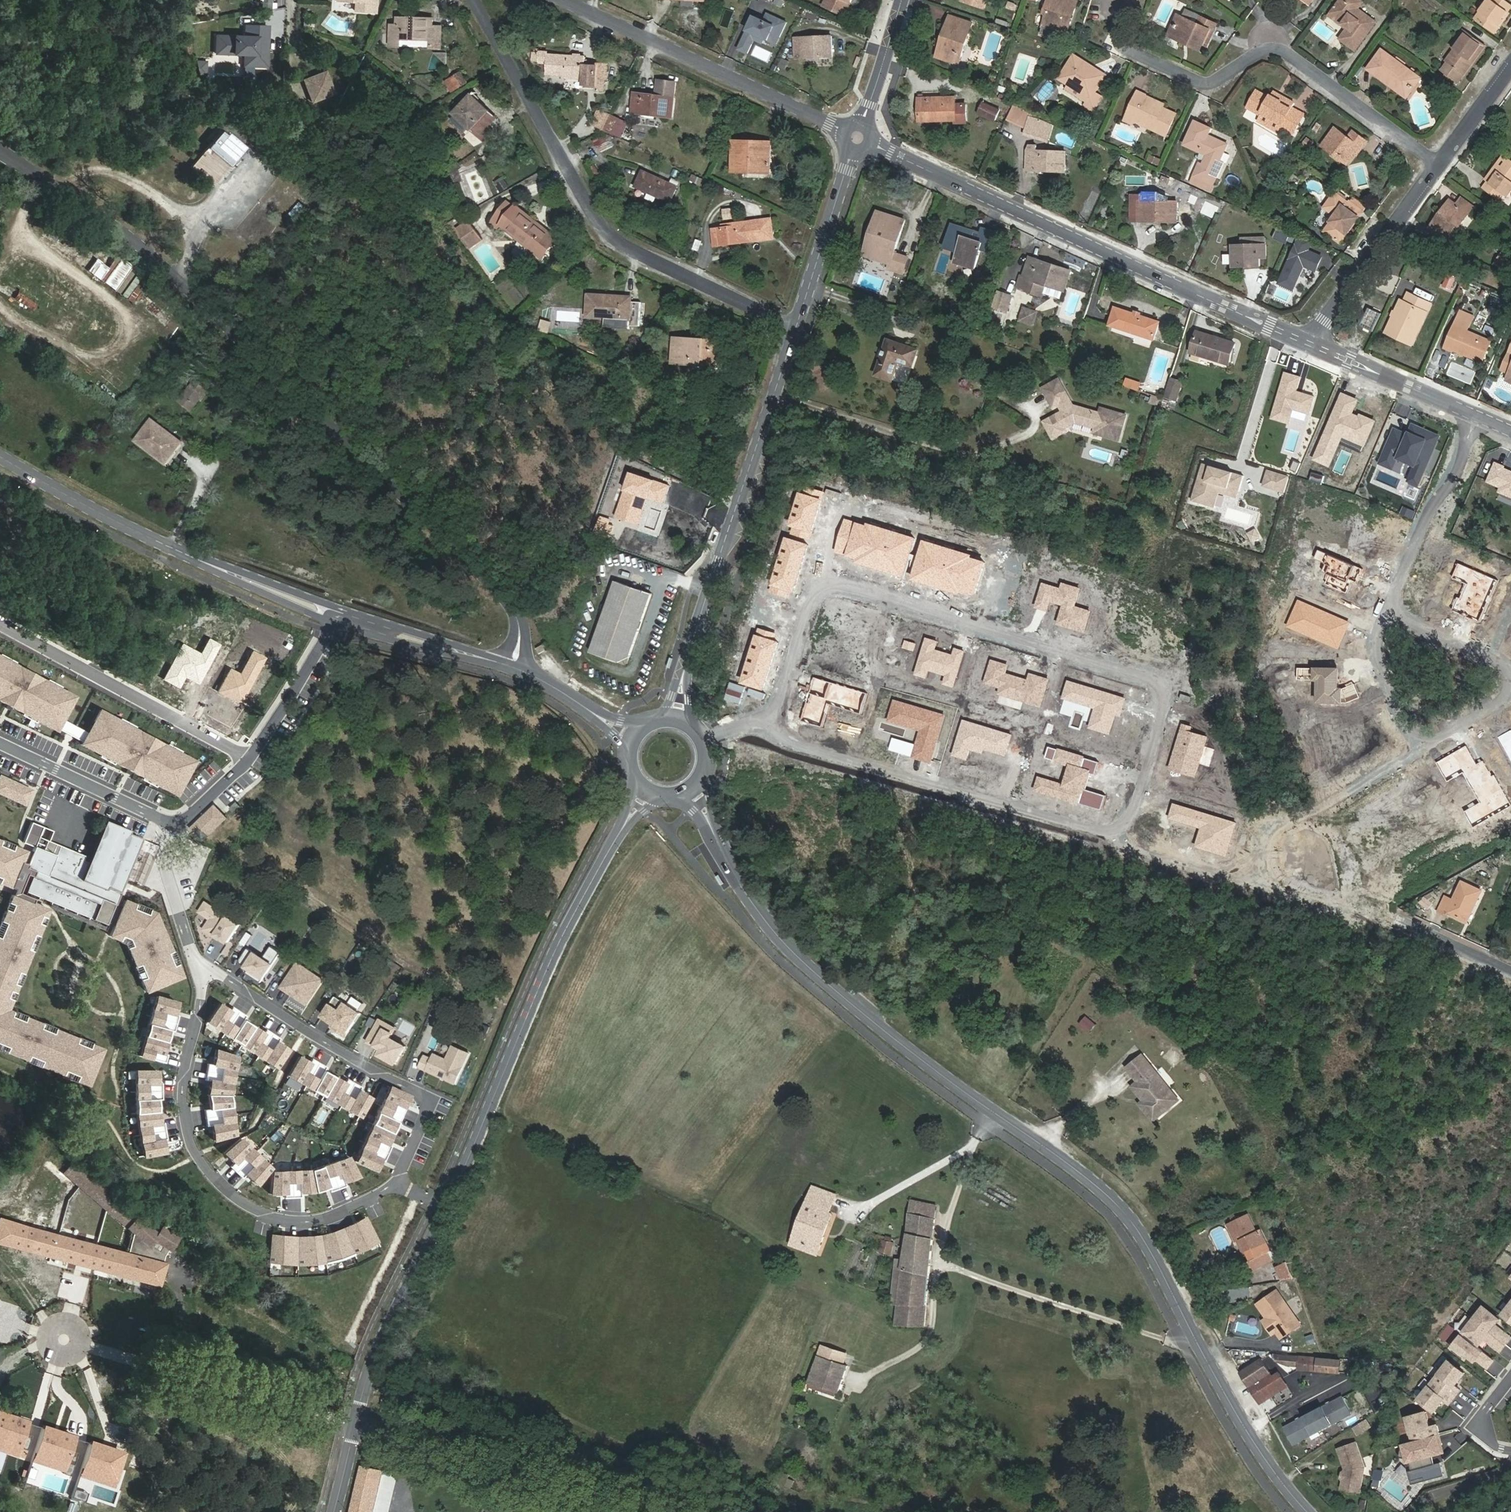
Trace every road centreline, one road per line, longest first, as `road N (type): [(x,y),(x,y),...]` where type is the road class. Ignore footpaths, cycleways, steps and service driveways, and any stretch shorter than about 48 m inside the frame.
road 1 (residential): [(771,717),(808,601),(822,587),(1150,680),(1163,706),(1131,813),(1102,832),(783,740)]
road 2 (tertiary): [(1308,1511),(1248,1431),(1112,1201),(945,1080),(785,944),(732,872),(693,787)]
road 3 (tertiary): [(513,667),(518,617),(496,590),(189,285),(104,214),(0,147)]
road 4 (residential): [(1308,344),(857,137)]
road 5 (residential): [(797,328),(621,242),(596,219),(481,0)]
road 6 (secondary): [(445,1208),(561,939),(649,791)]
road 7 (residential): [(202,976),(184,1118),(201,1162),(222,1187),(264,1214),(294,1221),(326,1218),(396,1185)]
road 8 (secondary): [(797,328),(690,651),(676,717)]
road 9 (residential): [(1438,167),(1289,54),(1257,48),(1223,86),(1125,38)]
road 10 (tertiary): [(0,456),(160,543),(333,619)]
road 11 (residential): [(396,1185),(429,1101),(222,977),(202,976)]
road 12 (residential): [(857,137),(566,0)]
road 13 (residential): [(355,1424),(77,1343)]
road 14 (unclassified): [(0,618),(249,754)]
road 15 (secondary): [(355,1424),(377,1352),(445,1208)]
road 16 (residential): [(1308,344),(1438,167)]
road 17 (residential): [(1475,417),(1385,613)]
road 18 (secondary): [(857,137),(797,328)]
road 19 (residential): [(177,827),(0,743)]
road 20 (tertiary): [(333,619),(513,667)]
road 21 (residential): [(1475,417),(1308,344)]
road 22 (residential): [(249,754),(333,619)]
road 23 (residential): [(202,976),(162,871),(177,827)]
road 24 (residential): [(1385,613),(1376,655),(1418,750)]
road 25 (secondary): [(904,0),(857,137)]
road 26 (residential): [(1510,678),(1502,663),(1385,613)]
road 27 (tertiary): [(513,667),(631,739)]
road 28 (residential): [(1438,167),(1510,70)]

